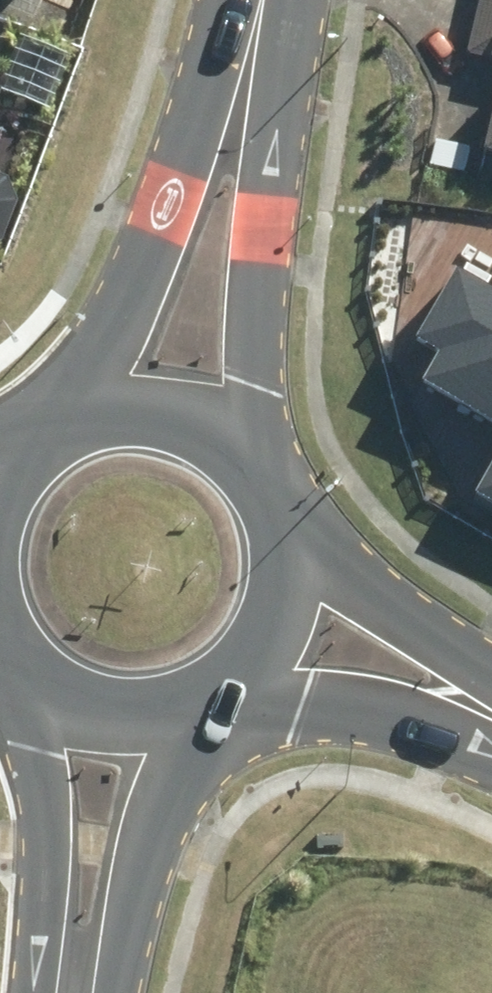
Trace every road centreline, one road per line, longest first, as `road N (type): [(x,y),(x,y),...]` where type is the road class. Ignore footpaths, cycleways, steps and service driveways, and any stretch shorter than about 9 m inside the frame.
road 1 (tertiary): [(280,0),(246,374),(263,477)]
road 2 (tertiary): [(87,415),(250,0)]
road 3 (secondary): [(203,702),(112,912),(91,992)]
road 4 (secondary): [(63,992),(47,692)]
road 5 (tertiary): [(491,736),(387,707),(203,702)]
road 6 (tertiary): [(284,523),(491,677)]
road 7 (secondary): [(284,523),(289,572),(278,621),(248,668),(203,702)]
road 8 (secondary): [(87,415),(136,408),(185,417),(229,441),(263,477)]
road 9 (secondary): [(203,702),(149,718),(93,713),(47,692)]

